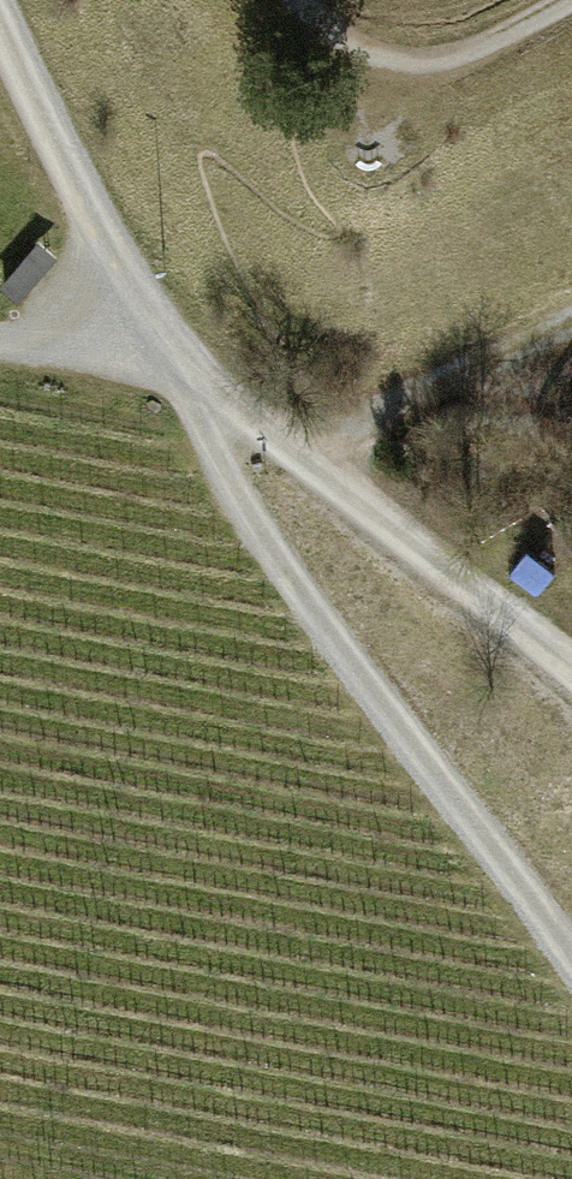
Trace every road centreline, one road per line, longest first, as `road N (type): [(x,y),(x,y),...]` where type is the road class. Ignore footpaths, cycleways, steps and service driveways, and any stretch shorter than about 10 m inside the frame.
road 1 (track): [(164,359),(255,517),(571,957)]
road 2 (track): [(164,359),(0,27)]
road 3 (track): [(571,667),(288,451)]
road 4 (track): [(571,314),(358,427),(315,471)]
road 5 (track): [(364,46),(422,61),(486,46),(569,0)]
road 6 (track): [(164,359),(0,349)]
road 7 (track): [(288,451),(164,359)]

